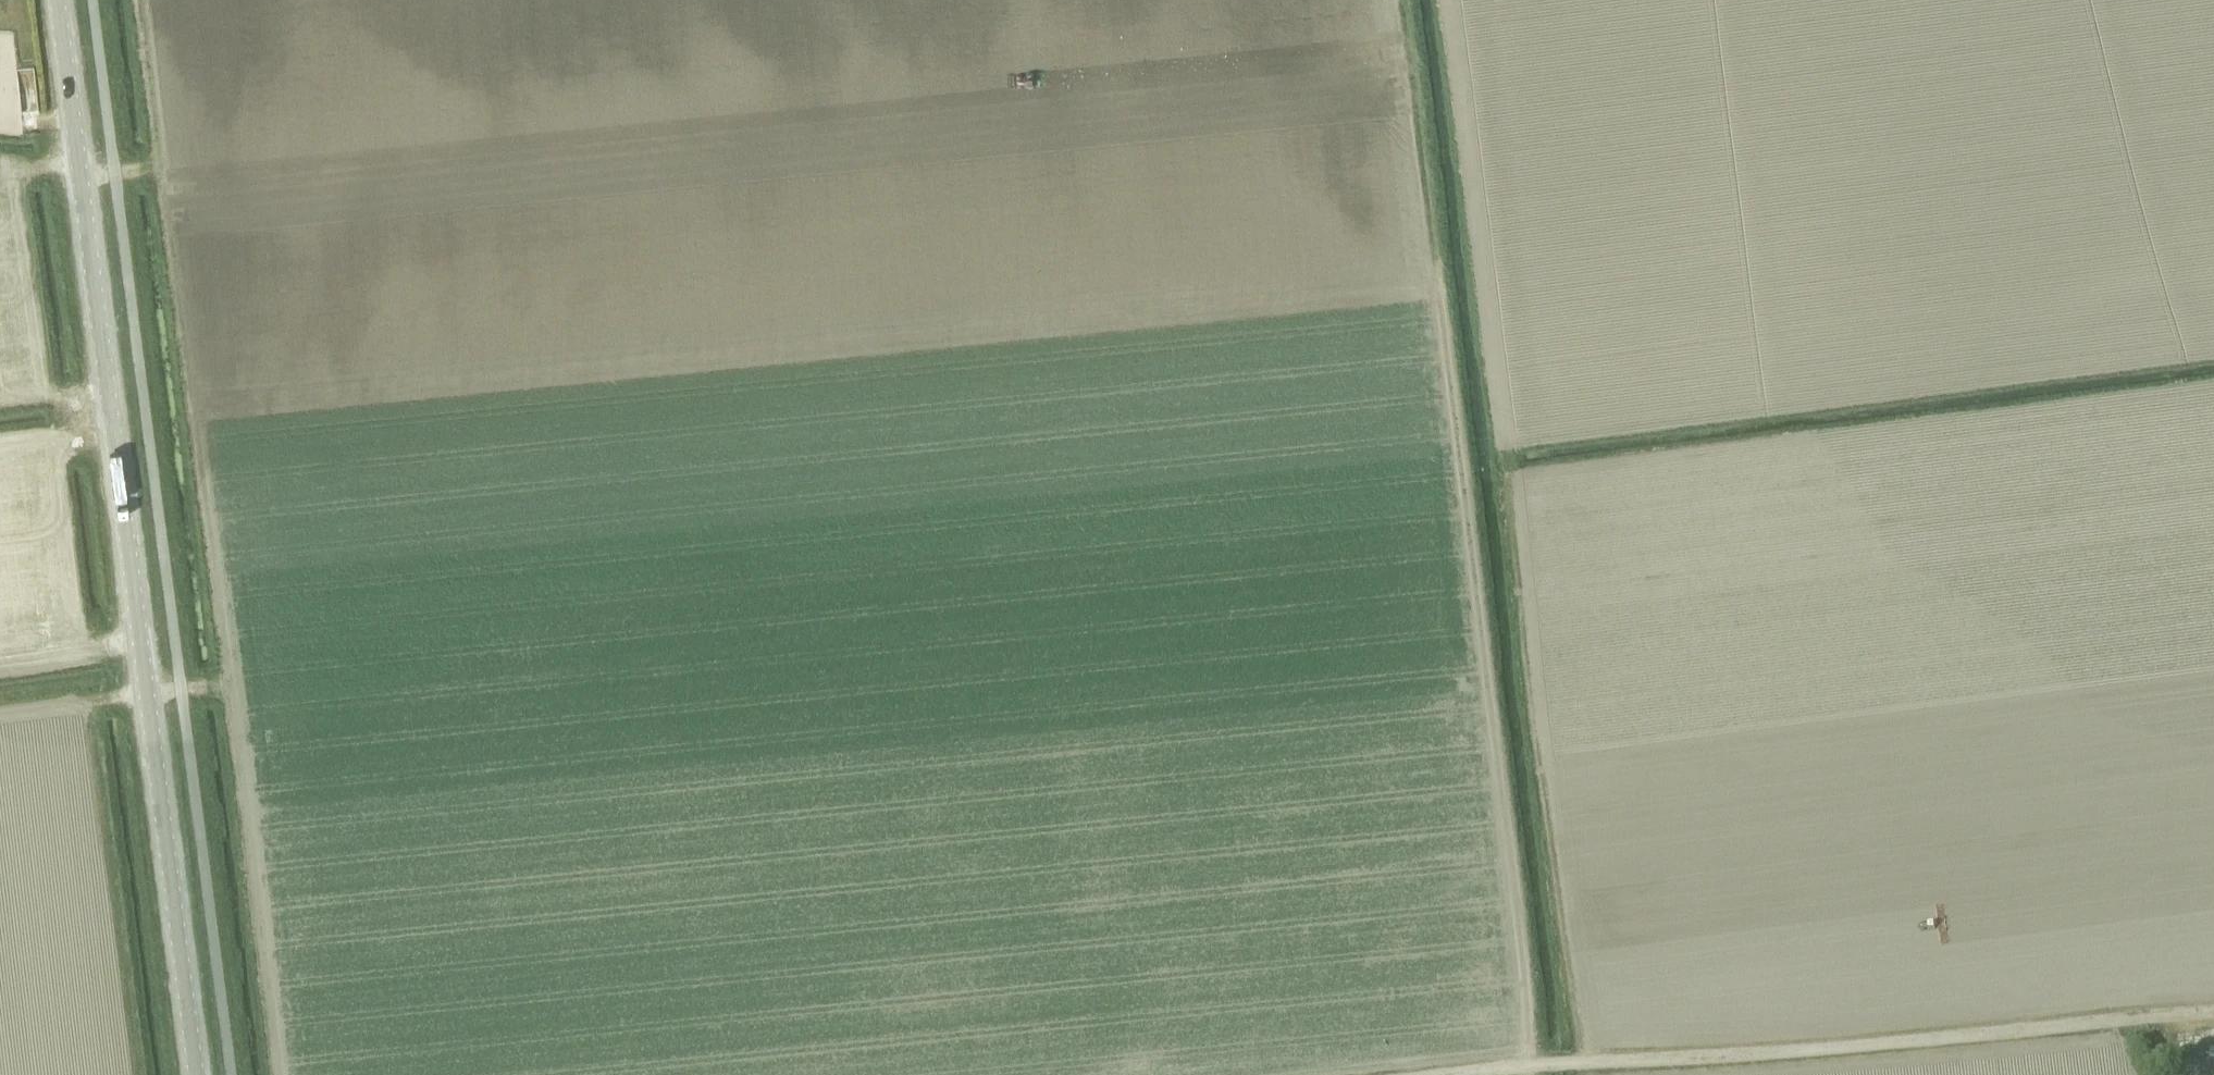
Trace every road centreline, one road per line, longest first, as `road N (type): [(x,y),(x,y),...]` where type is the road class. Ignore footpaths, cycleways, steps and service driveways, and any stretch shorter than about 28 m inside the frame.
road 1 (unclassified): [(196,1074),(56,0)]

